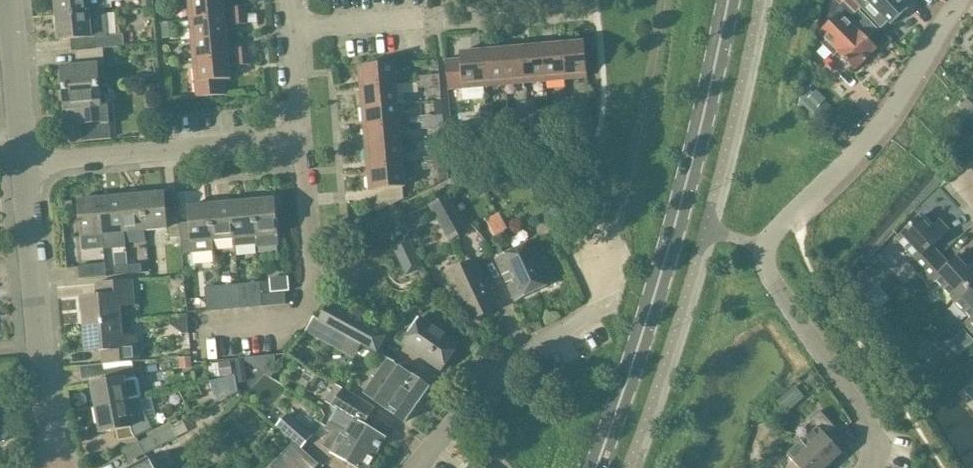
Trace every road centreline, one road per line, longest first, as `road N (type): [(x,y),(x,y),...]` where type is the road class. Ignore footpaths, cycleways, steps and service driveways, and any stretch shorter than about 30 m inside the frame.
road 1 (residential): [(869,467),(873,432),(759,253),(878,129),(959,0)]
road 2 (secondary): [(605,467),(715,101),(733,0)]
road 3 (residential): [(407,467),(495,373),(593,310),(608,275),(608,238)]
road 4 (residential): [(22,164),(56,467)]
road 5 (residential): [(22,164),(301,139)]
road 6 (residential): [(215,334),(288,321),(312,284),(301,139)]
road 7 (residential): [(8,0),(22,164)]
road 8 (residential): [(291,30),(424,20)]

